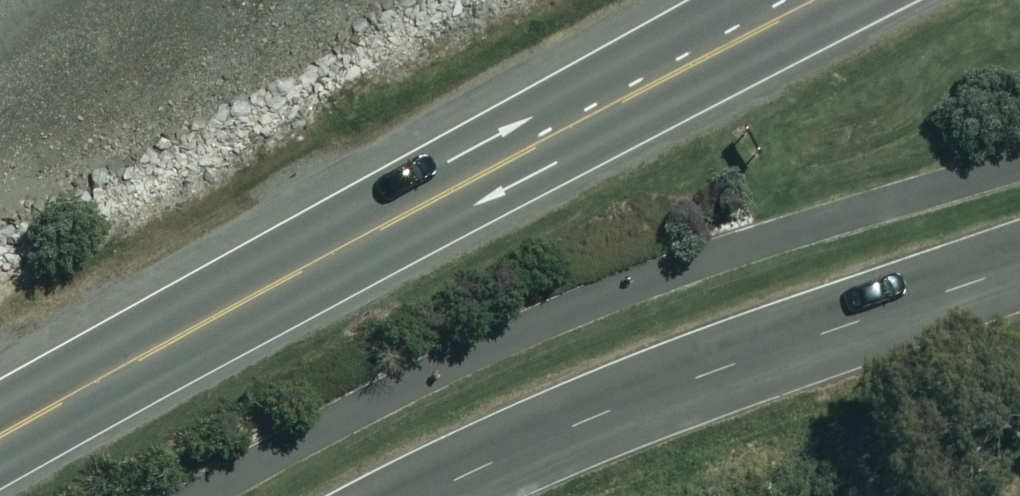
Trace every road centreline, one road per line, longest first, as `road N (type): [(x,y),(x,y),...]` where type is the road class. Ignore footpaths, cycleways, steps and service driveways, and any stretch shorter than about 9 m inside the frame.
road 1 (trunk): [(0,438),(818,0)]
road 2 (residential): [(1019,266),(711,370),(424,495)]

